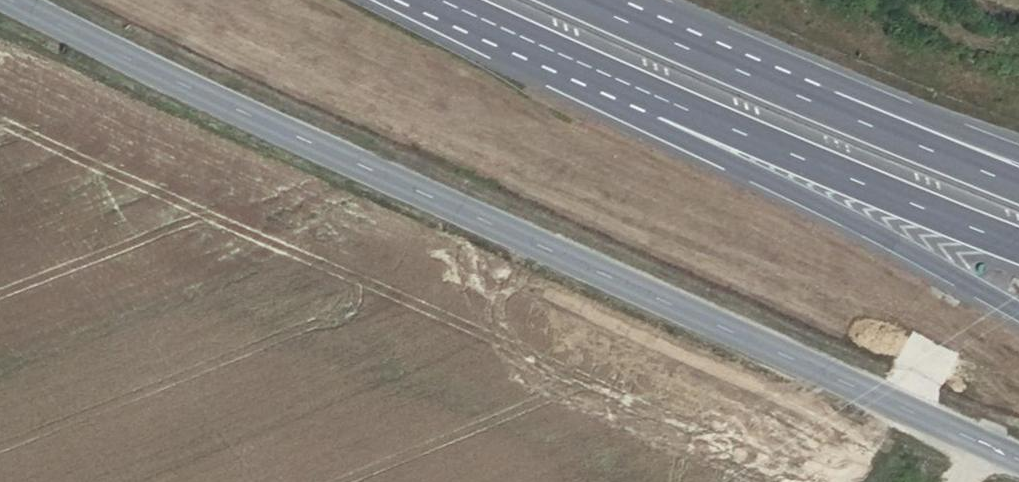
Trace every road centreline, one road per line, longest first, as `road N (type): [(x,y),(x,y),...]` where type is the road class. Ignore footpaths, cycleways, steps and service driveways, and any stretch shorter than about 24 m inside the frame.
road 1 (tertiary): [(1018,457),(14,0)]
road 2 (motorway): [(654,99),(1018,308)]
road 3 (motorway): [(654,99),(1018,246)]
road 4 (motorway): [(880,131),(576,0)]
road 5 (motorway): [(437,0),(654,99)]
road 6 (motorway): [(1018,186),(880,131)]
road 7 (motorway): [(1018,170),(880,131)]

